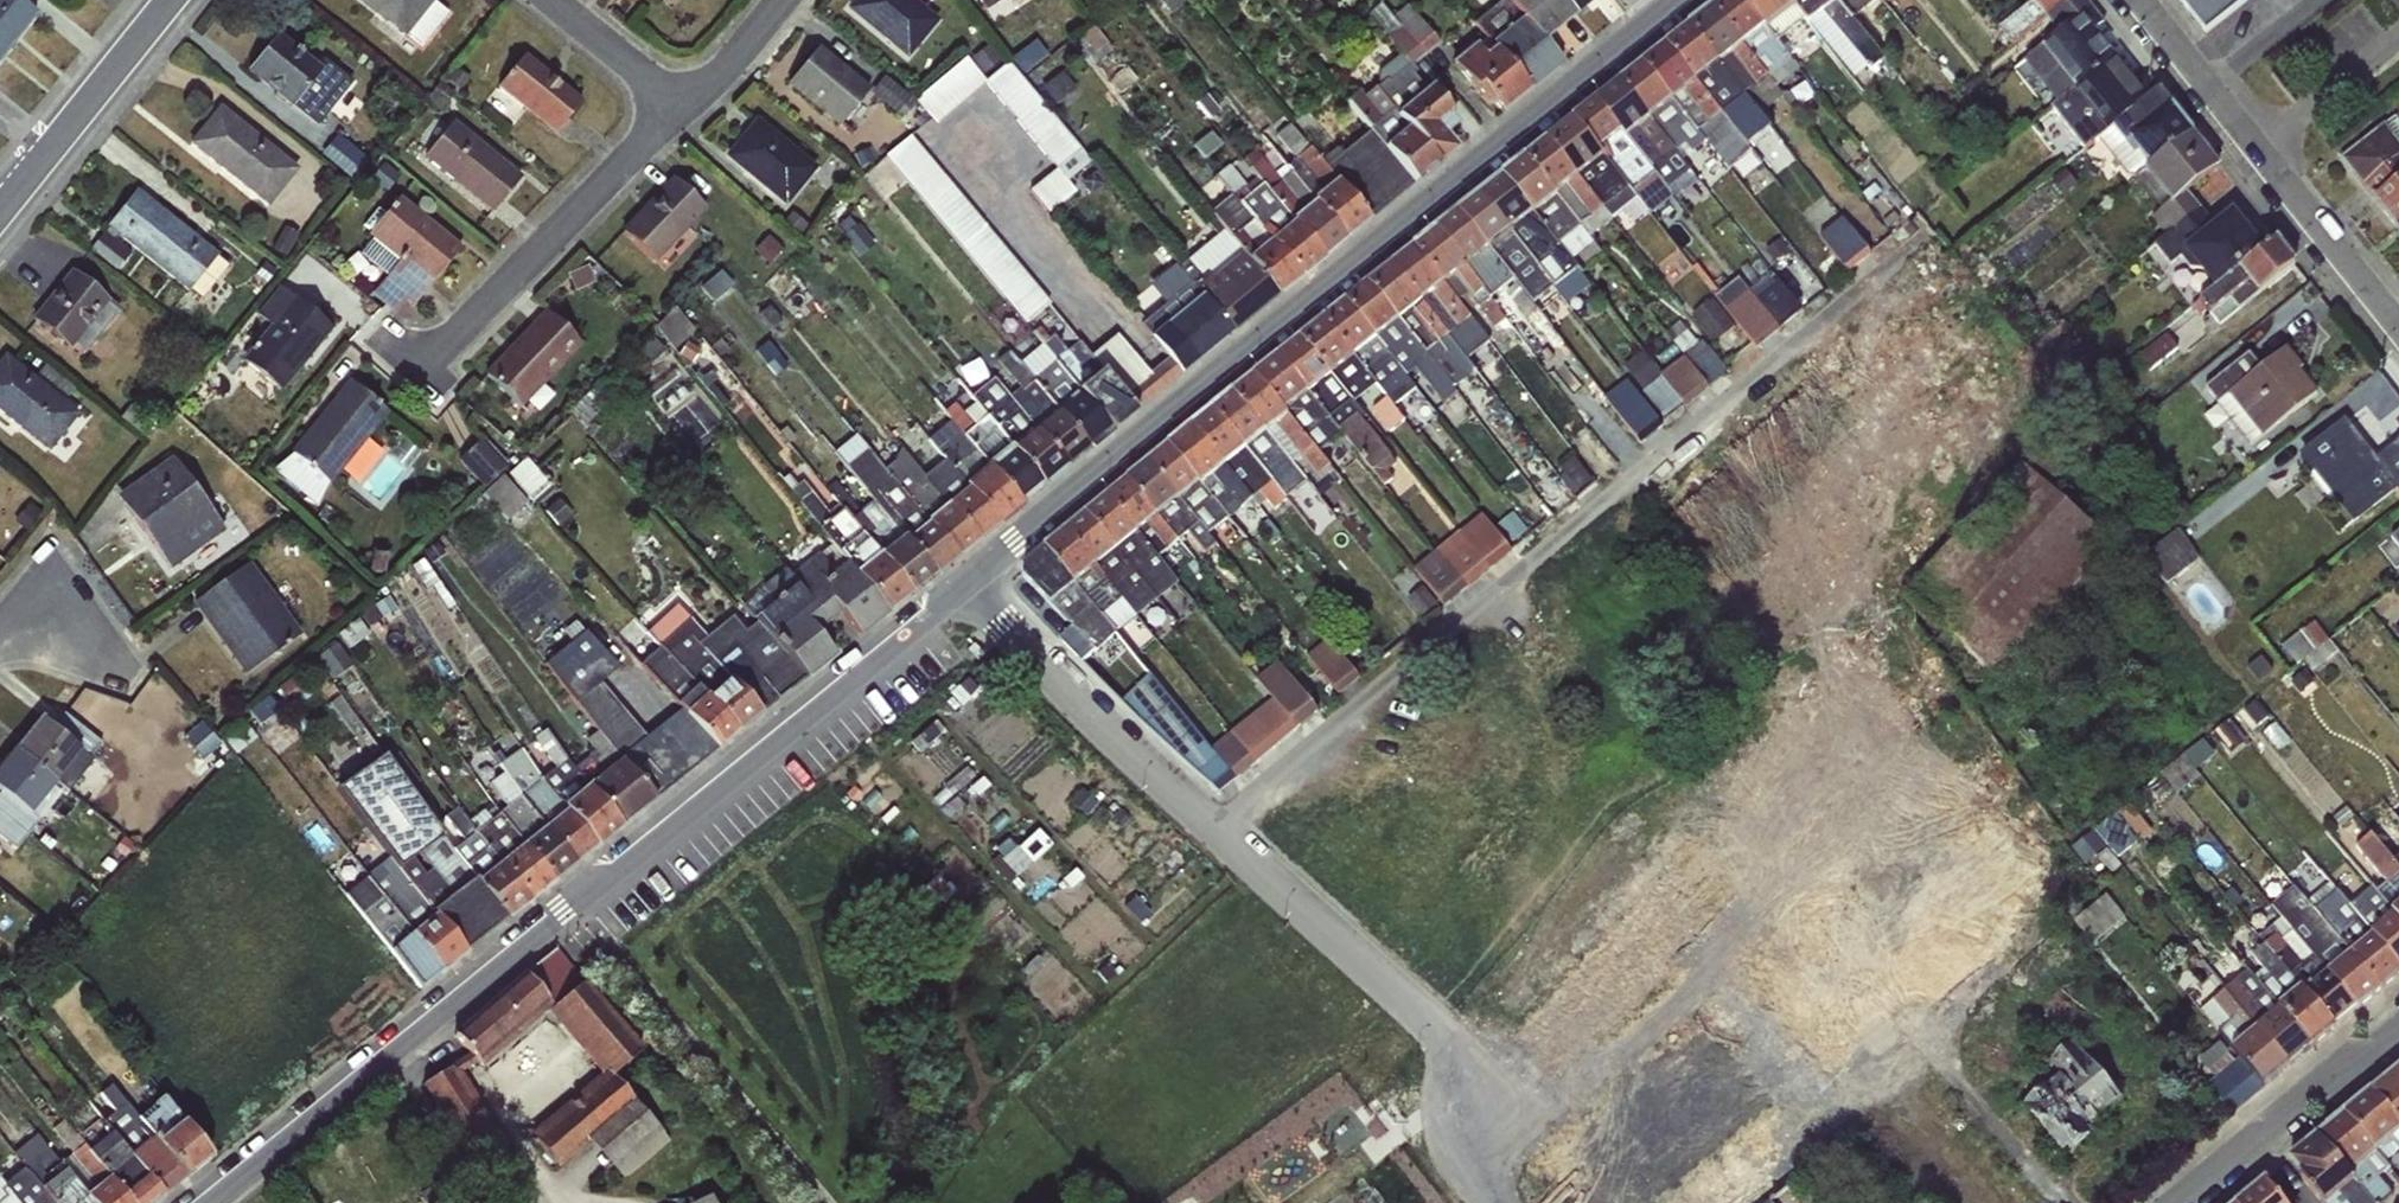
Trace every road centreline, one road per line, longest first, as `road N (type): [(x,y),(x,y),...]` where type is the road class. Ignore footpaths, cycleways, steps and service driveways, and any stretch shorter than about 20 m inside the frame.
road 1 (residential): [(198,1202),(953,573)]
road 2 (residential): [(953,573),(1422,212),(1682,0)]
road 3 (residential): [(1485,1202),(1454,1164),(1449,1096),(1413,1034),(953,573)]
road 4 (residential): [(659,115),(401,353),(419,373)]
road 5 (residential): [(2398,1016),(2176,1202)]
road 6 (residential): [(0,210),(169,0)]
road 7 (residential): [(2260,149),(2398,327)]
road 8 (residential): [(2143,0),(2260,149)]
road 9 (residential): [(659,115),(522,0)]
road 10 (residential): [(2398,37),(2260,149)]
road 11 (residential): [(768,0),(659,115)]

